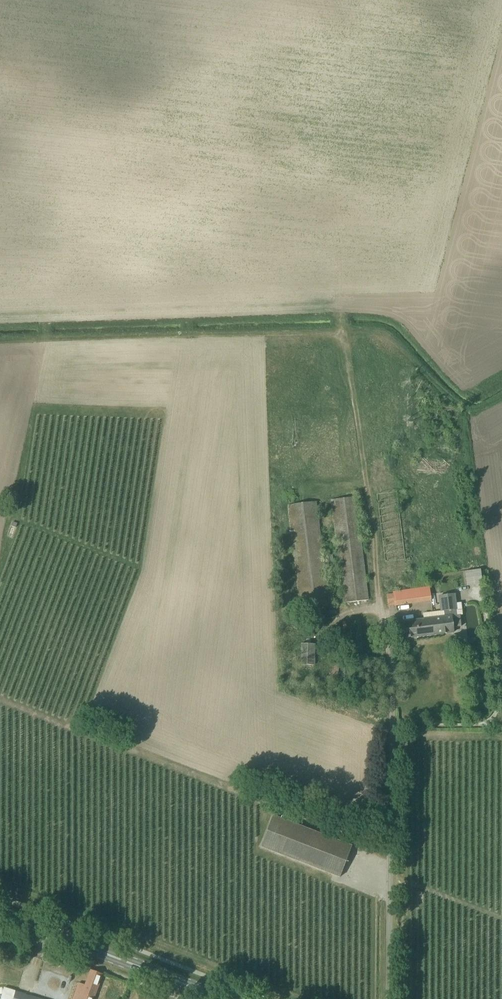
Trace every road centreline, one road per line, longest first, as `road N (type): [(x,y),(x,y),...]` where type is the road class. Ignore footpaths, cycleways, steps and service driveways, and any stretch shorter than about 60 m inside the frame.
road 1 (unclassified): [(389,998),(394,778),(380,600)]
road 2 (track): [(0,341),(367,327),(392,337)]
road 3 (track): [(380,600),(343,320)]
road 4 (primary): [(225,998),(0,913)]

